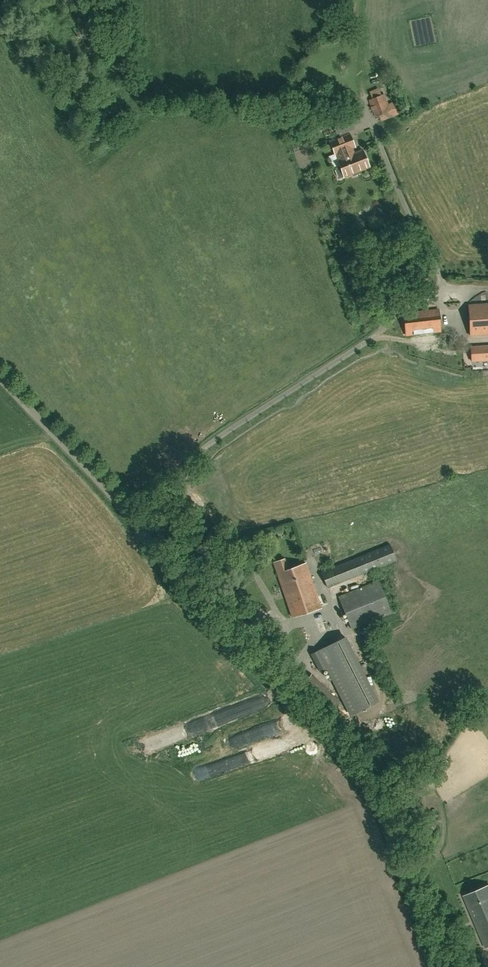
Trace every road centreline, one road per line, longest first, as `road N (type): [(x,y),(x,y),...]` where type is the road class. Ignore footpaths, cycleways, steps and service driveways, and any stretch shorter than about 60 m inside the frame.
road 1 (unclassified): [(441,966),(373,802),(332,745),(229,645),(140,531)]
road 2 (unclassified): [(140,531),(216,438),(377,334),(404,308),(444,292)]
road 3 (unclassified): [(140,531),(0,379)]
road 4 (unclassified): [(444,292),(387,163)]

